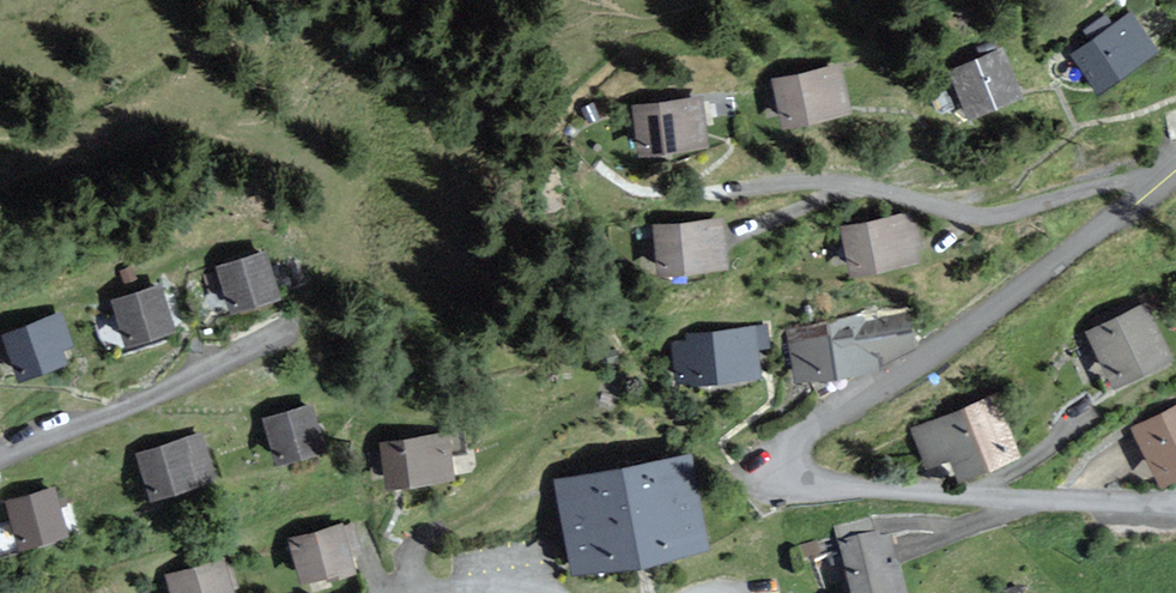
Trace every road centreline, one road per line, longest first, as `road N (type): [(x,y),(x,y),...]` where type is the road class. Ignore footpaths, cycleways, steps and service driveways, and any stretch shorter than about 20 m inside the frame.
road 1 (residential): [(1175,506),(829,485),(802,460),(815,427),(1013,298),(1163,174)]
road 2 (residential): [(1163,174),(978,216),(853,182),(739,191)]
road 3 (residential): [(0,456),(146,400),(290,328)]

